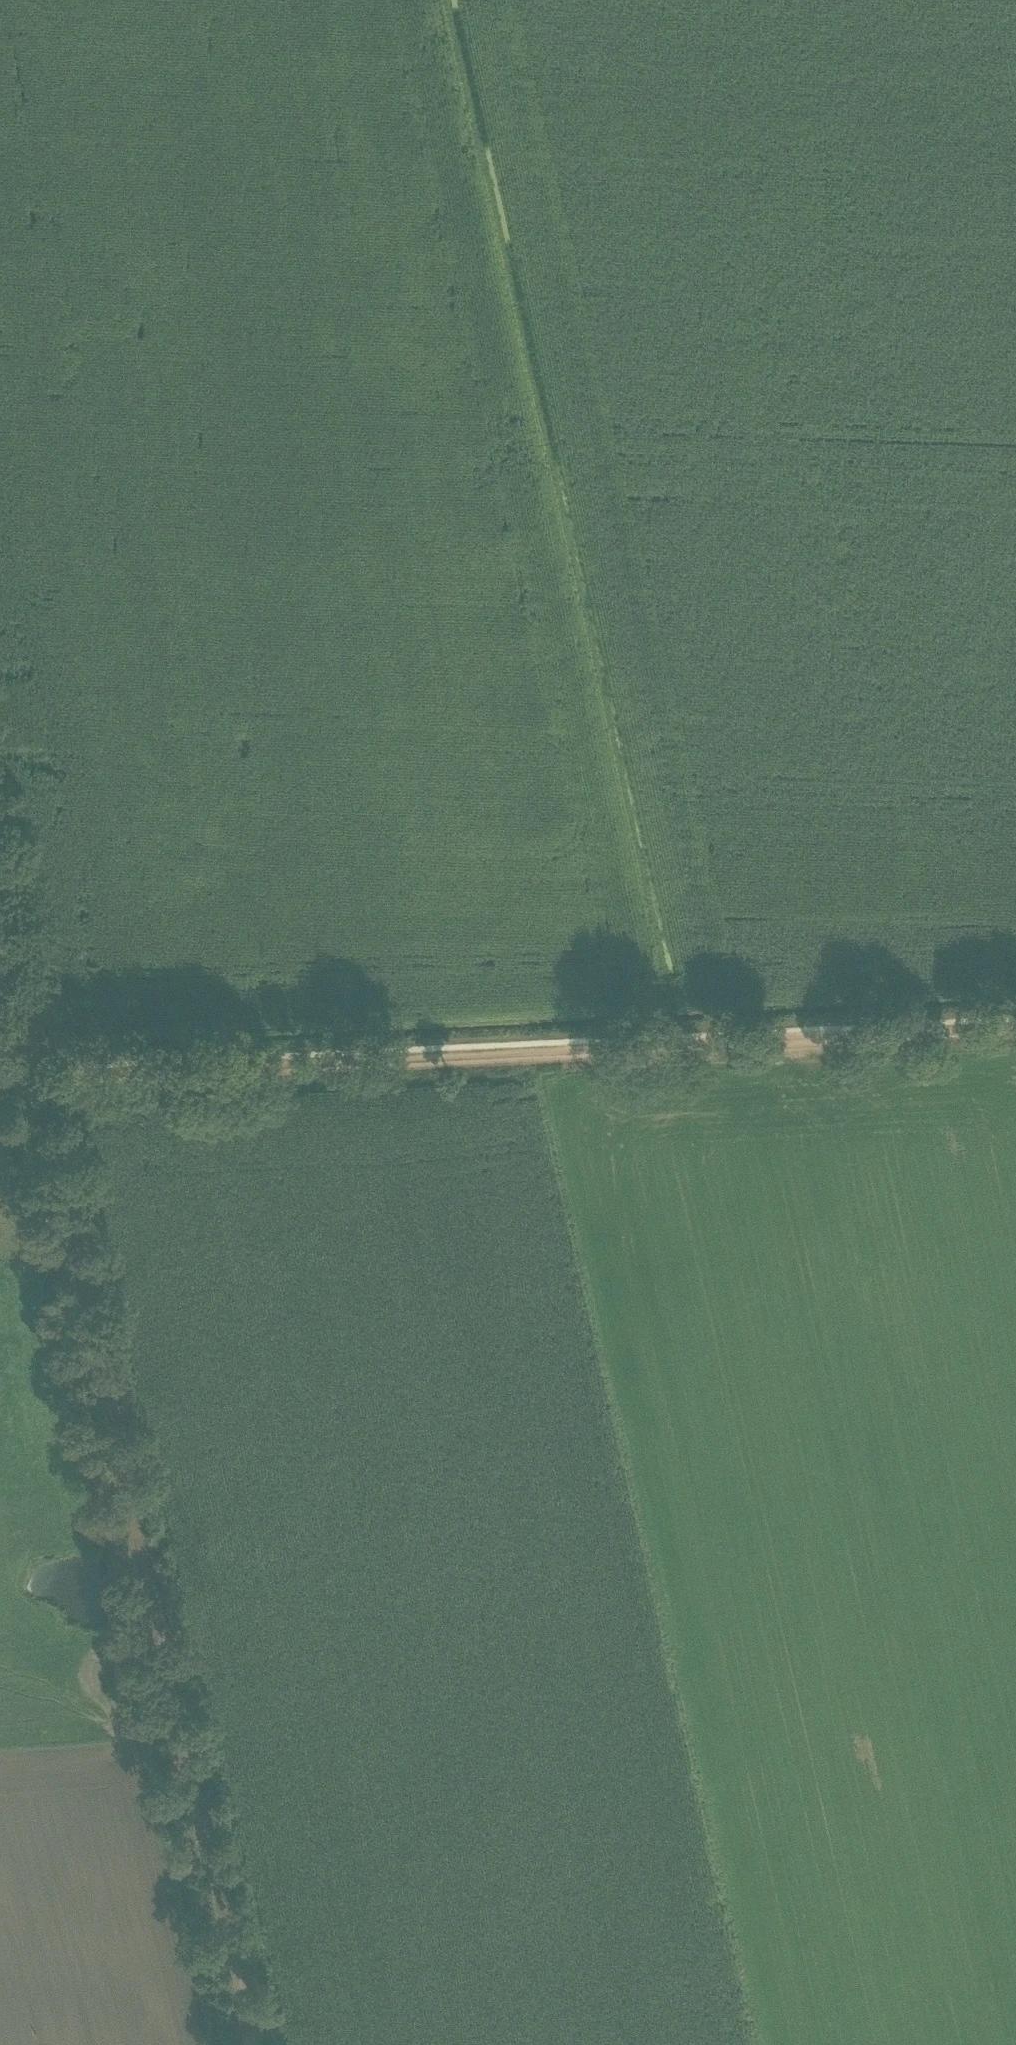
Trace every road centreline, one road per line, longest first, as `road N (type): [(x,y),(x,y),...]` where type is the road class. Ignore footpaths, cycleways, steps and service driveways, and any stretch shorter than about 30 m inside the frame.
road 1 (track): [(42,1078),(257,2044)]
road 2 (track): [(1015,1031),(42,1078)]
road 3 (unclassified): [(0,1079),(42,1078),(0,900)]

